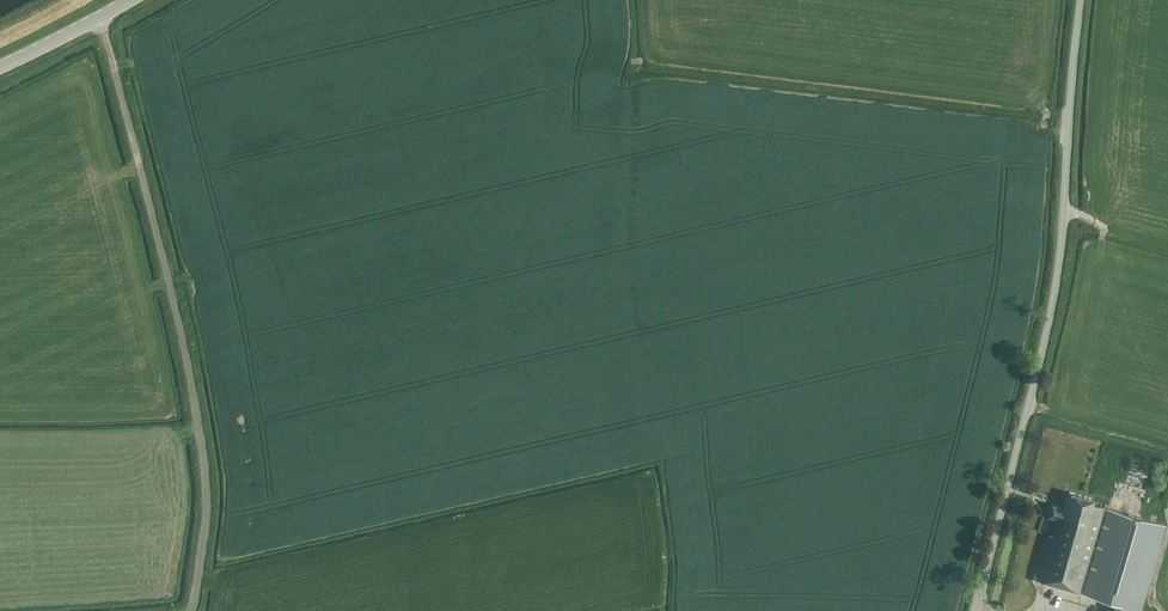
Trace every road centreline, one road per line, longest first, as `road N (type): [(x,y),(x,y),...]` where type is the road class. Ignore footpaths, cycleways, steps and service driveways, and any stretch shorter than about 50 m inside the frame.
road 1 (unclassified): [(976,610),(1059,269),(1083,0)]
road 2 (tertiary): [(134,0),(0,68)]

